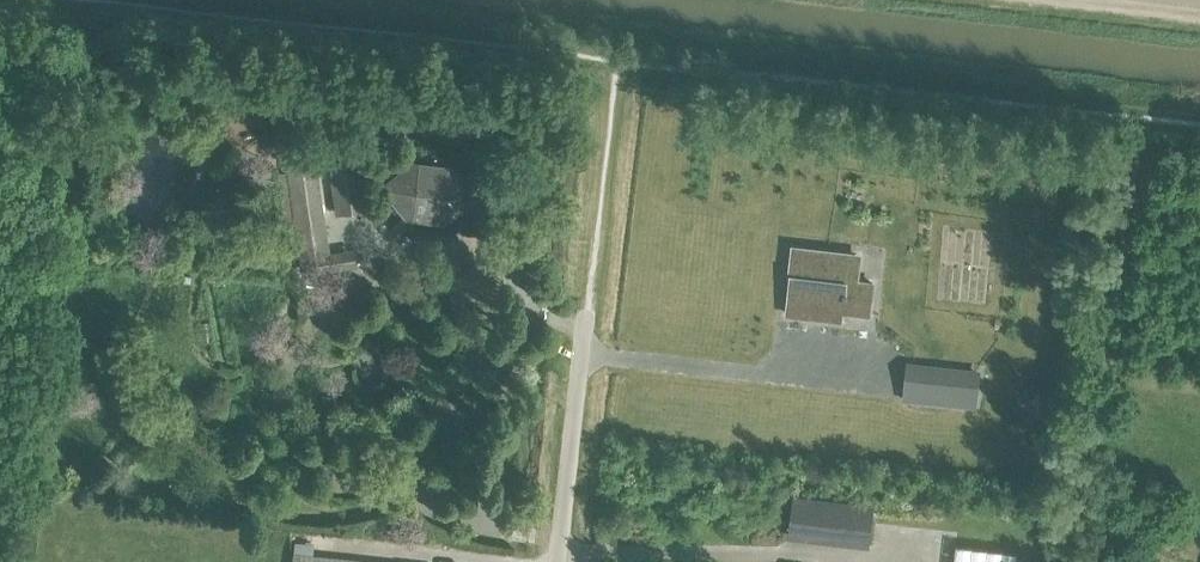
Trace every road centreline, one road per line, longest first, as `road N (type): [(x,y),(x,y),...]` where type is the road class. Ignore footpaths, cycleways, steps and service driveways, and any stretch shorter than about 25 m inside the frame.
road 1 (residential): [(557,561),(585,311)]

